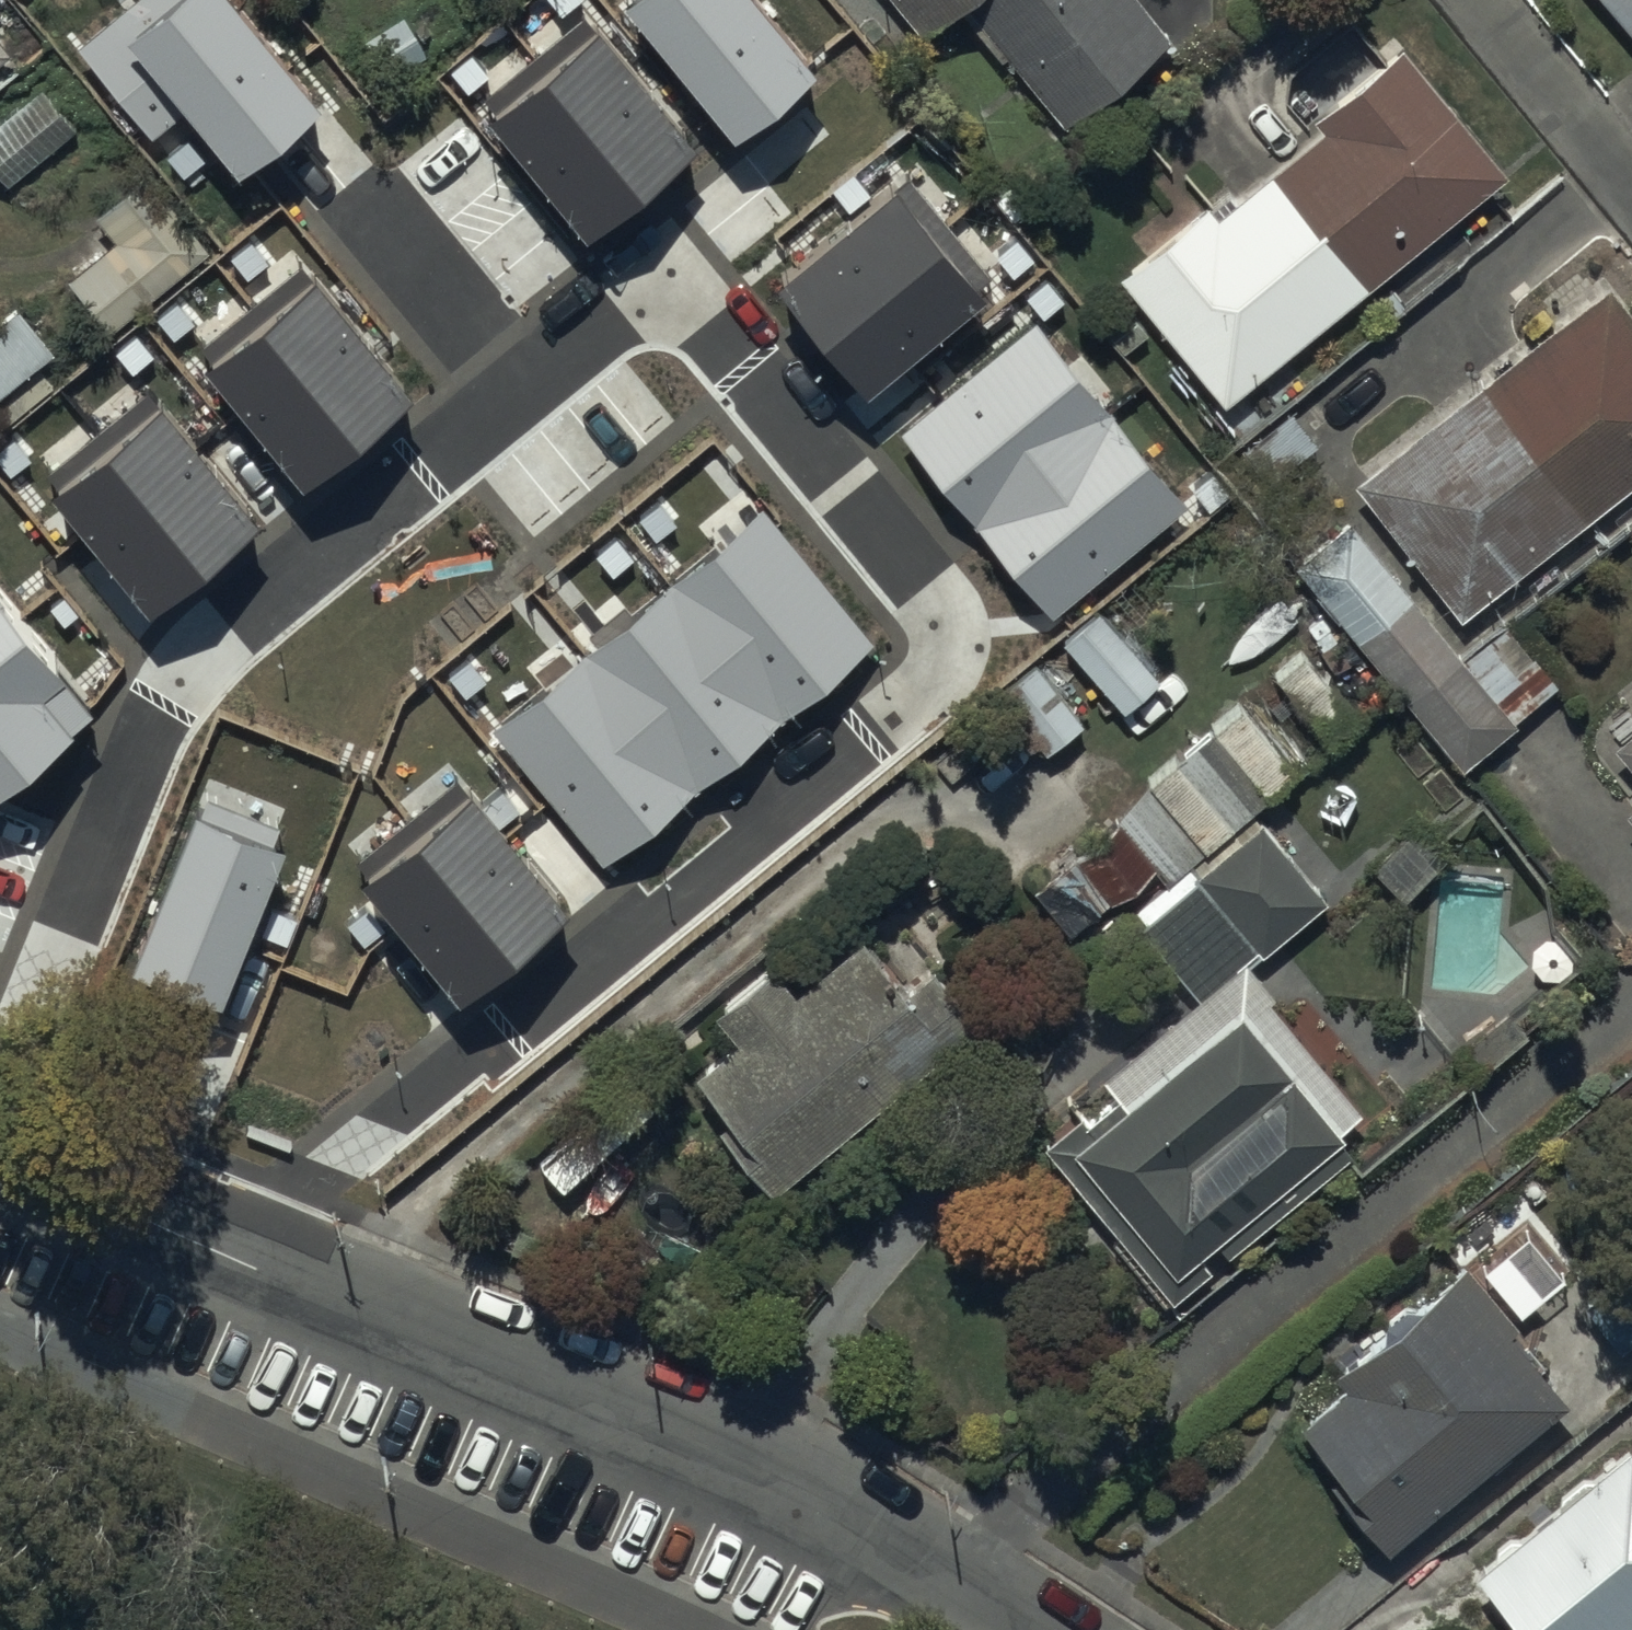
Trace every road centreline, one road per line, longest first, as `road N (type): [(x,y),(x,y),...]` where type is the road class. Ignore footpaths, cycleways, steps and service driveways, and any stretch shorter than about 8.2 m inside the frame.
road 1 (residential): [(522,389),(617,312),(642,303),(675,303),(706,321),(926,590),(948,650),(936,677),(748,846),(301,1192),(263,1267)]
road 2 (residential): [(0,1107),(153,721),(187,664),(522,389)]
road 3 (residential): [(1631,1012),(946,1582)]
road 4 (unclassified): [(263,1267),(832,1508),(946,1582)]
road 5 (unclassified): [(0,1155),(263,1267)]
road 6 (residential): [(1477,0),(1631,196)]
road 7 (residential): [(522,389),(363,199)]

